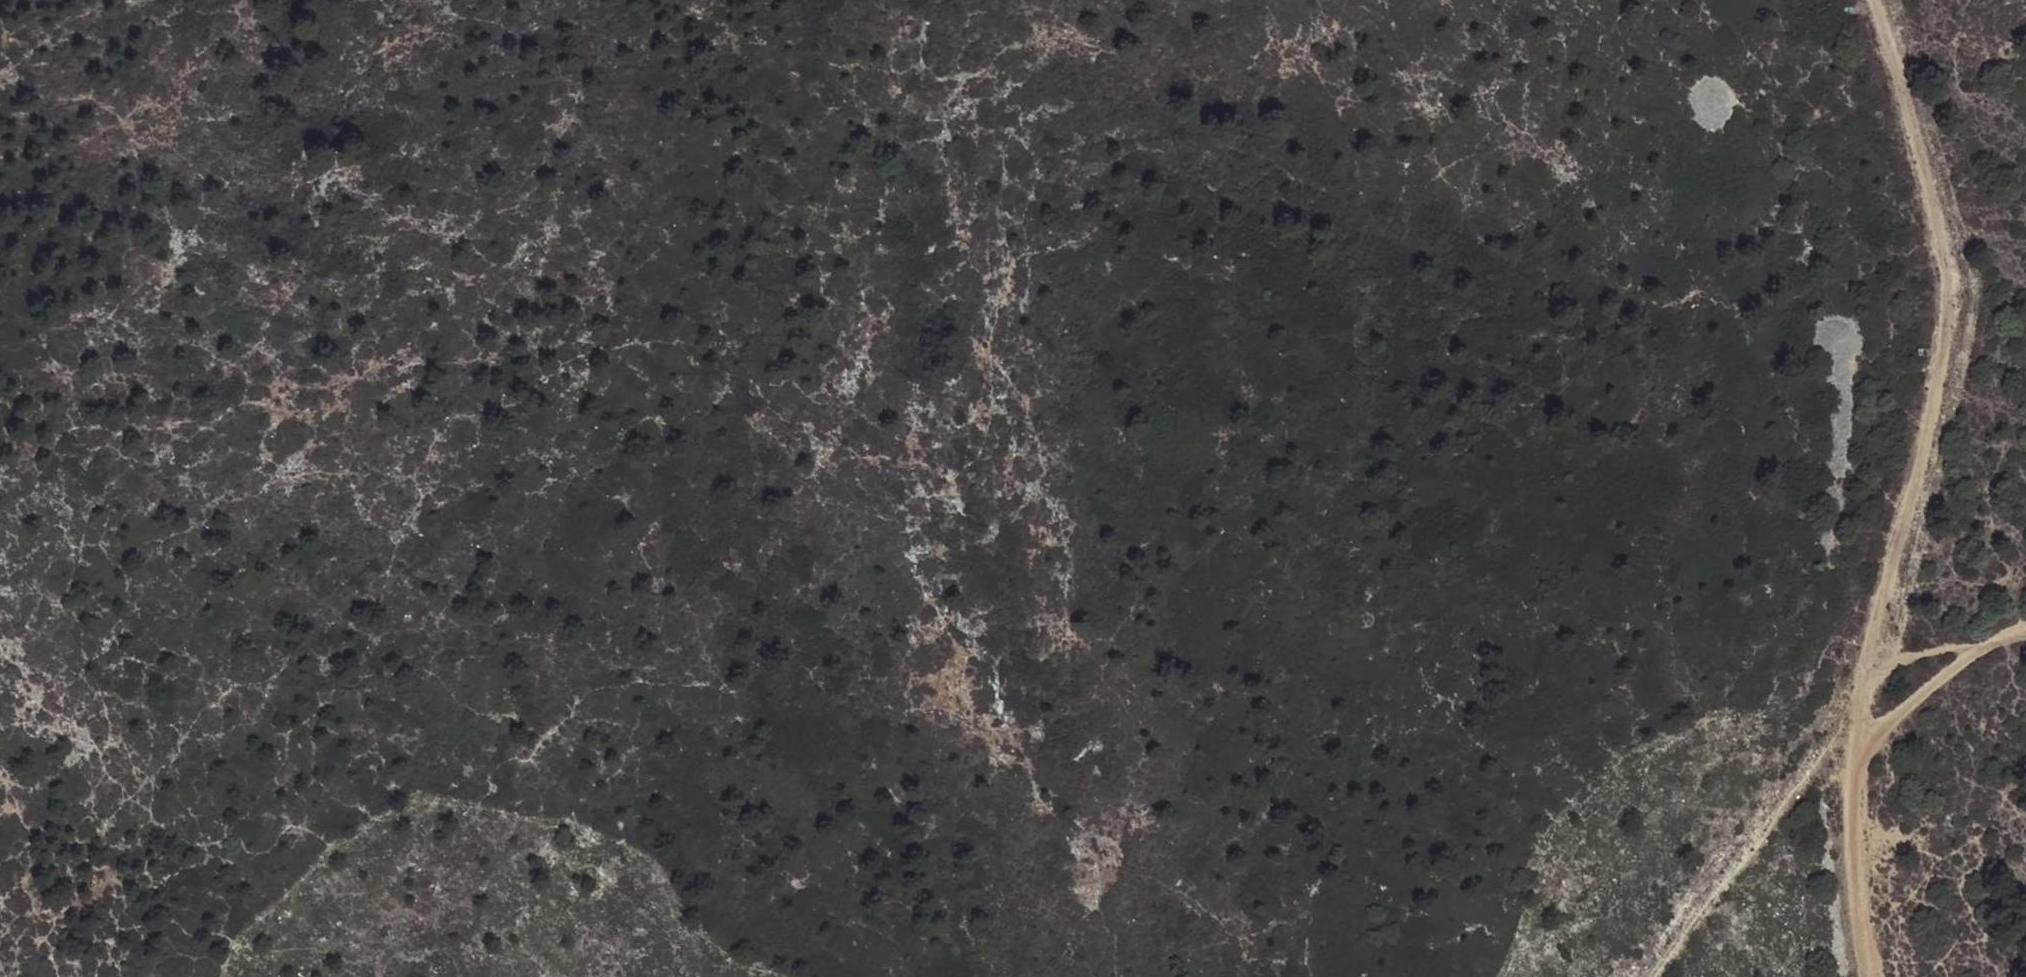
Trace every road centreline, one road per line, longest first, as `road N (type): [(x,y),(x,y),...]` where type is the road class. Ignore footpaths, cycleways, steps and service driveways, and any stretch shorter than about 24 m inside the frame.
road 1 (track): [(1857,788),(1861,711),(1951,304),(1877,0)]
road 2 (track): [(1874,976),(1856,917),(1857,788),(1880,738),(1980,648),(2025,628)]

